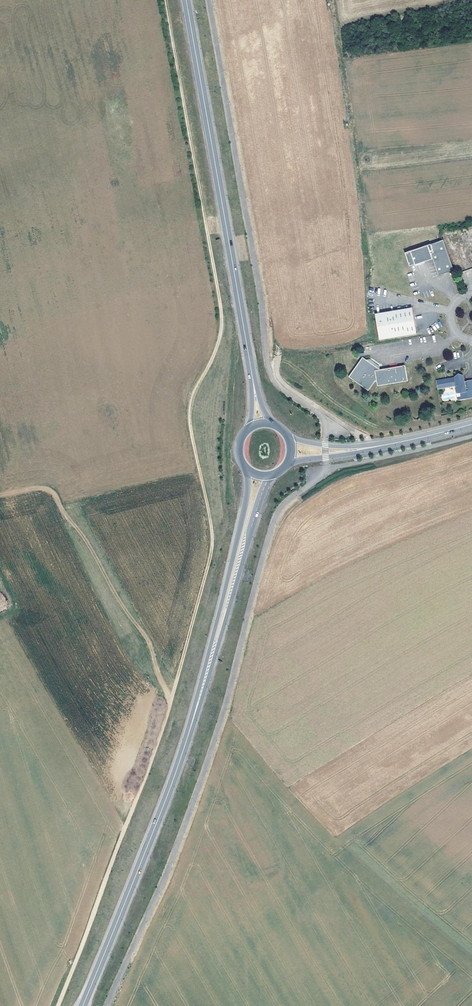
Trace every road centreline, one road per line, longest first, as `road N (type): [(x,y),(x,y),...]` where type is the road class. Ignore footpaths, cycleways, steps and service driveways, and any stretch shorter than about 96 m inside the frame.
road 1 (track): [(165,0),(221,315),(189,405),(212,541),(158,741),(58,1005)]
road 2 (primary): [(253,384),(186,0)]
road 3 (primary): [(82,1005),(165,802),(207,671)]
road 4 (primary): [(247,471),(207,671)]
road 5 (primary): [(207,671),(269,477)]
road 6 (track): [(278,357),(279,379),(364,438)]
road 7 (tertiary): [(353,450),(471,424)]

